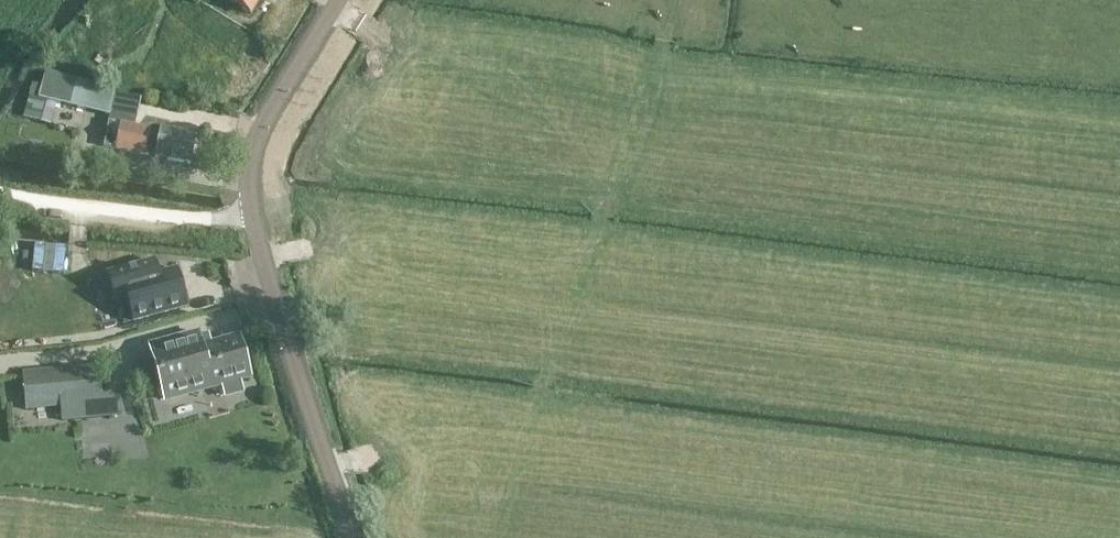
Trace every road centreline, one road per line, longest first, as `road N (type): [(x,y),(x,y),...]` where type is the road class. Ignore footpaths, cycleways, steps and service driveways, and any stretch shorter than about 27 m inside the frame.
road 1 (residential): [(353,537),(248,215),(246,163),(258,127),(333,0)]
road 2 (track): [(641,88),(492,537)]
road 3 (track): [(641,88),(385,37),(337,0)]
road 4 (track): [(0,191),(202,218),(248,215)]

